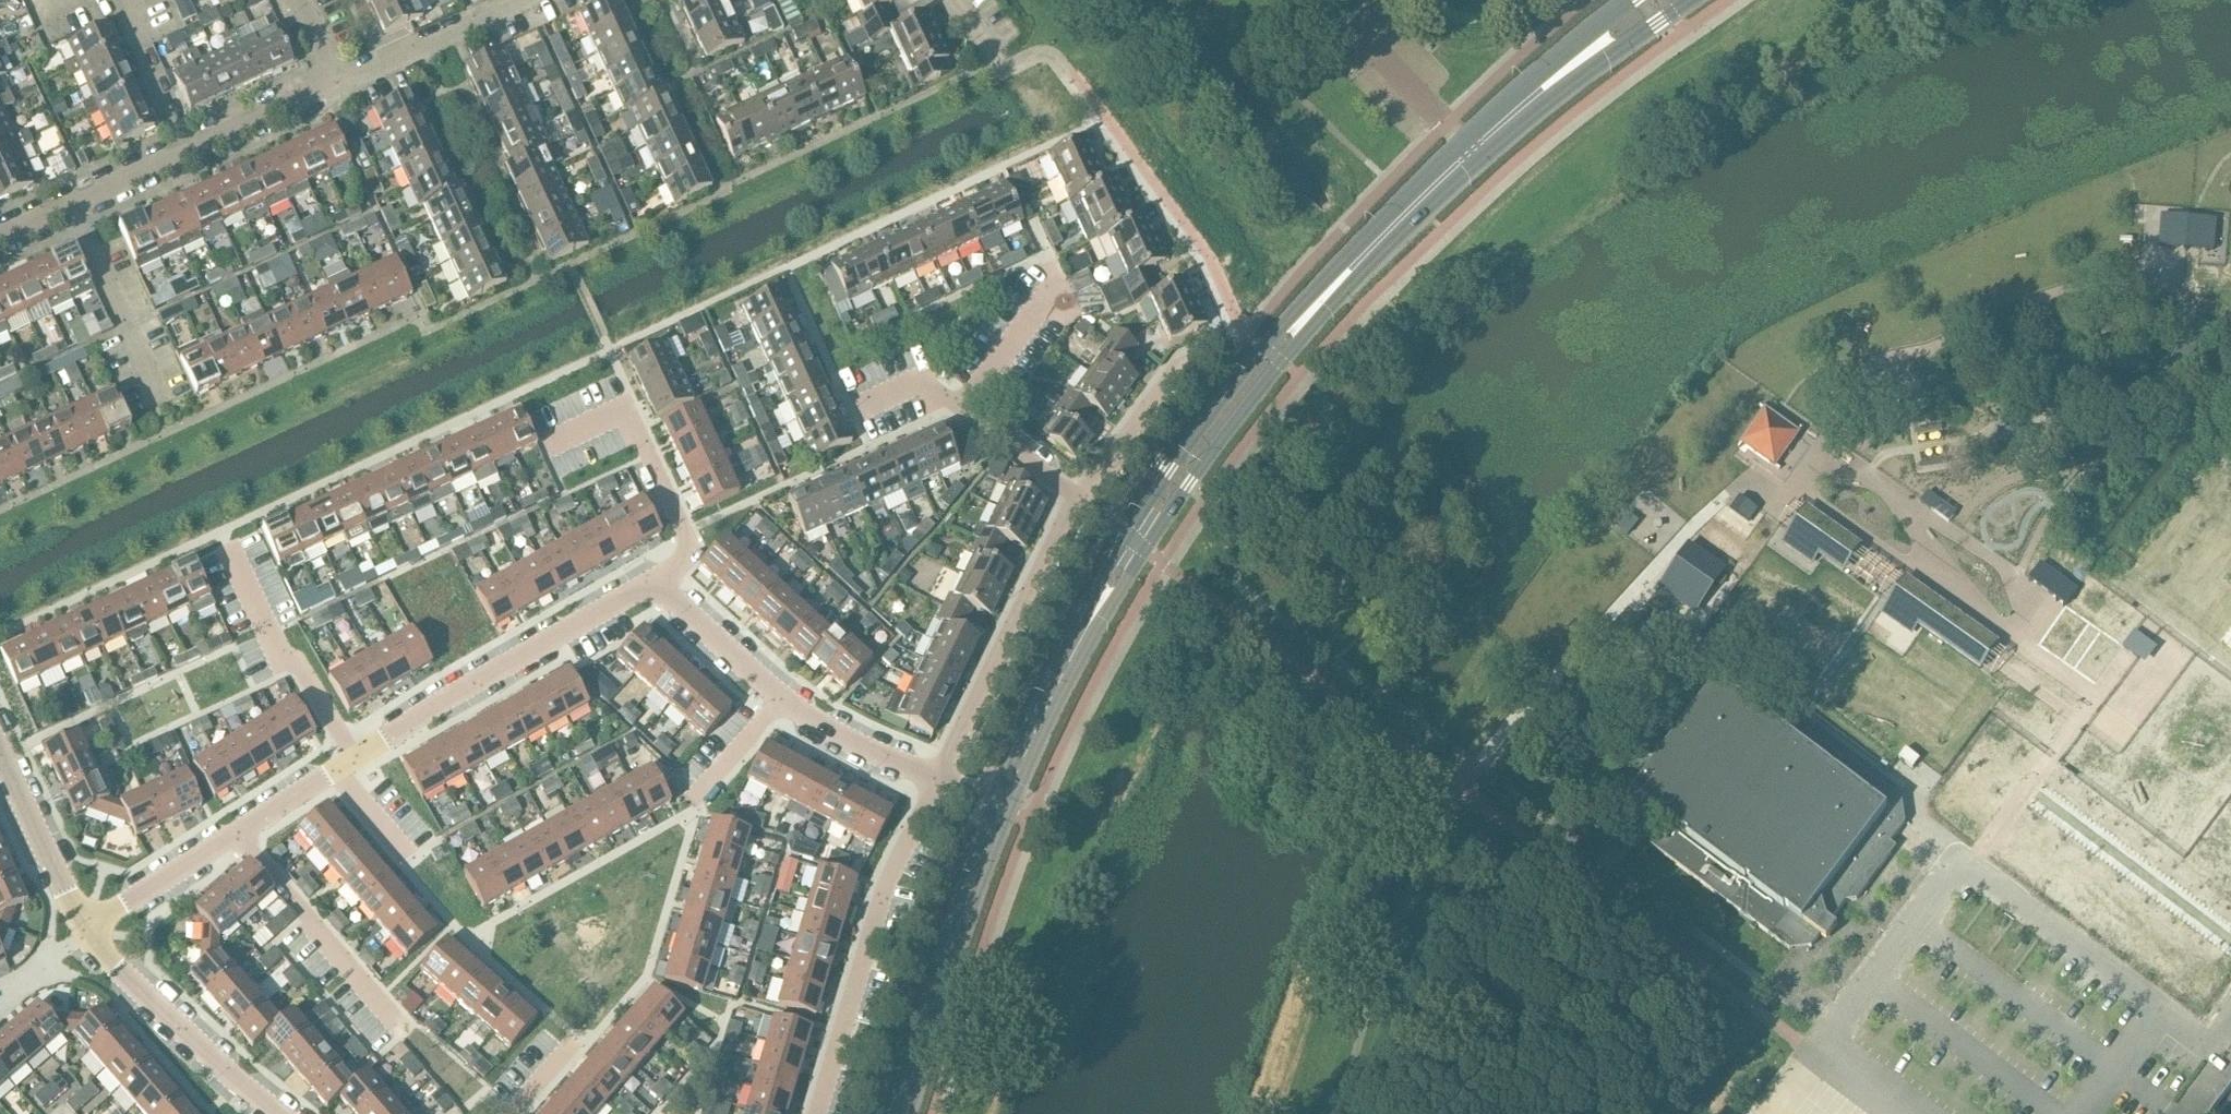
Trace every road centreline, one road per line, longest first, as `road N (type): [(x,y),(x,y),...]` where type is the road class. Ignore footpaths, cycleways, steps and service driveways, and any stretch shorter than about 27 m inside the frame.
road 1 (secondary): [(1002,808),(1042,718),(1138,545),(1273,357),(1400,216),(1470,151),(1664,0)]
road 2 (residential): [(812,1113),(880,893),(935,778)]
road 3 (residential): [(352,758),(654,585)]
road 4 (residential): [(935,778),(818,724),(654,585)]
road 5 (secondary): [(901,1113),(1002,808)]
road 6 (residential): [(935,778),(1023,582),(1074,493)]
road 7 (residential): [(91,933),(352,758)]
road 8 (residential): [(352,758),(281,642),(257,622),(221,533)]
road 9 (residential): [(283,1113),(91,933)]
road 10 (residential): [(162,398),(71,210)]
road 11 (residential): [(340,86),(527,0)]
road 12 (residential): [(91,933),(0,750)]
road 13 (residential): [(654,585),(690,543),(637,410)]
road 14 (residential): [(191,154),(126,0)]
road 15 (residential): [(1074,493),(1170,357)]
road 16 (residential): [(191,154),(340,86)]
road 17 (residential): [(1074,493),(962,404)]
road 18 (residential): [(71,210),(191,154)]

